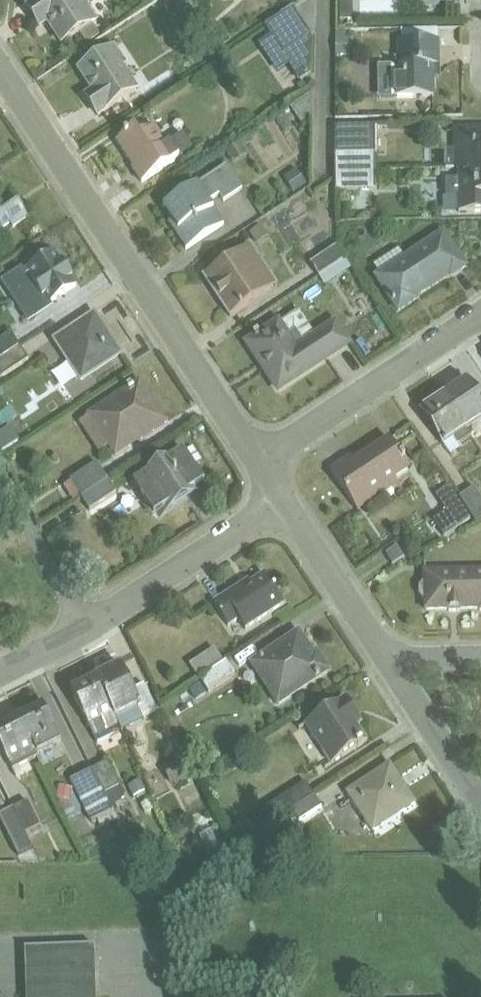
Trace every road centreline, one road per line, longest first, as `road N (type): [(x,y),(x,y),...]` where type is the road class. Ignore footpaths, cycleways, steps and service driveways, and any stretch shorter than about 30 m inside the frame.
road 1 (residential): [(0,72),(259,461)]
road 2 (residential): [(284,501),(87,632),(0,675)]
road 3 (residential): [(259,461),(480,313)]
road 4 (residential): [(284,501),(388,660)]
road 5 (residential): [(388,660),(480,799)]

